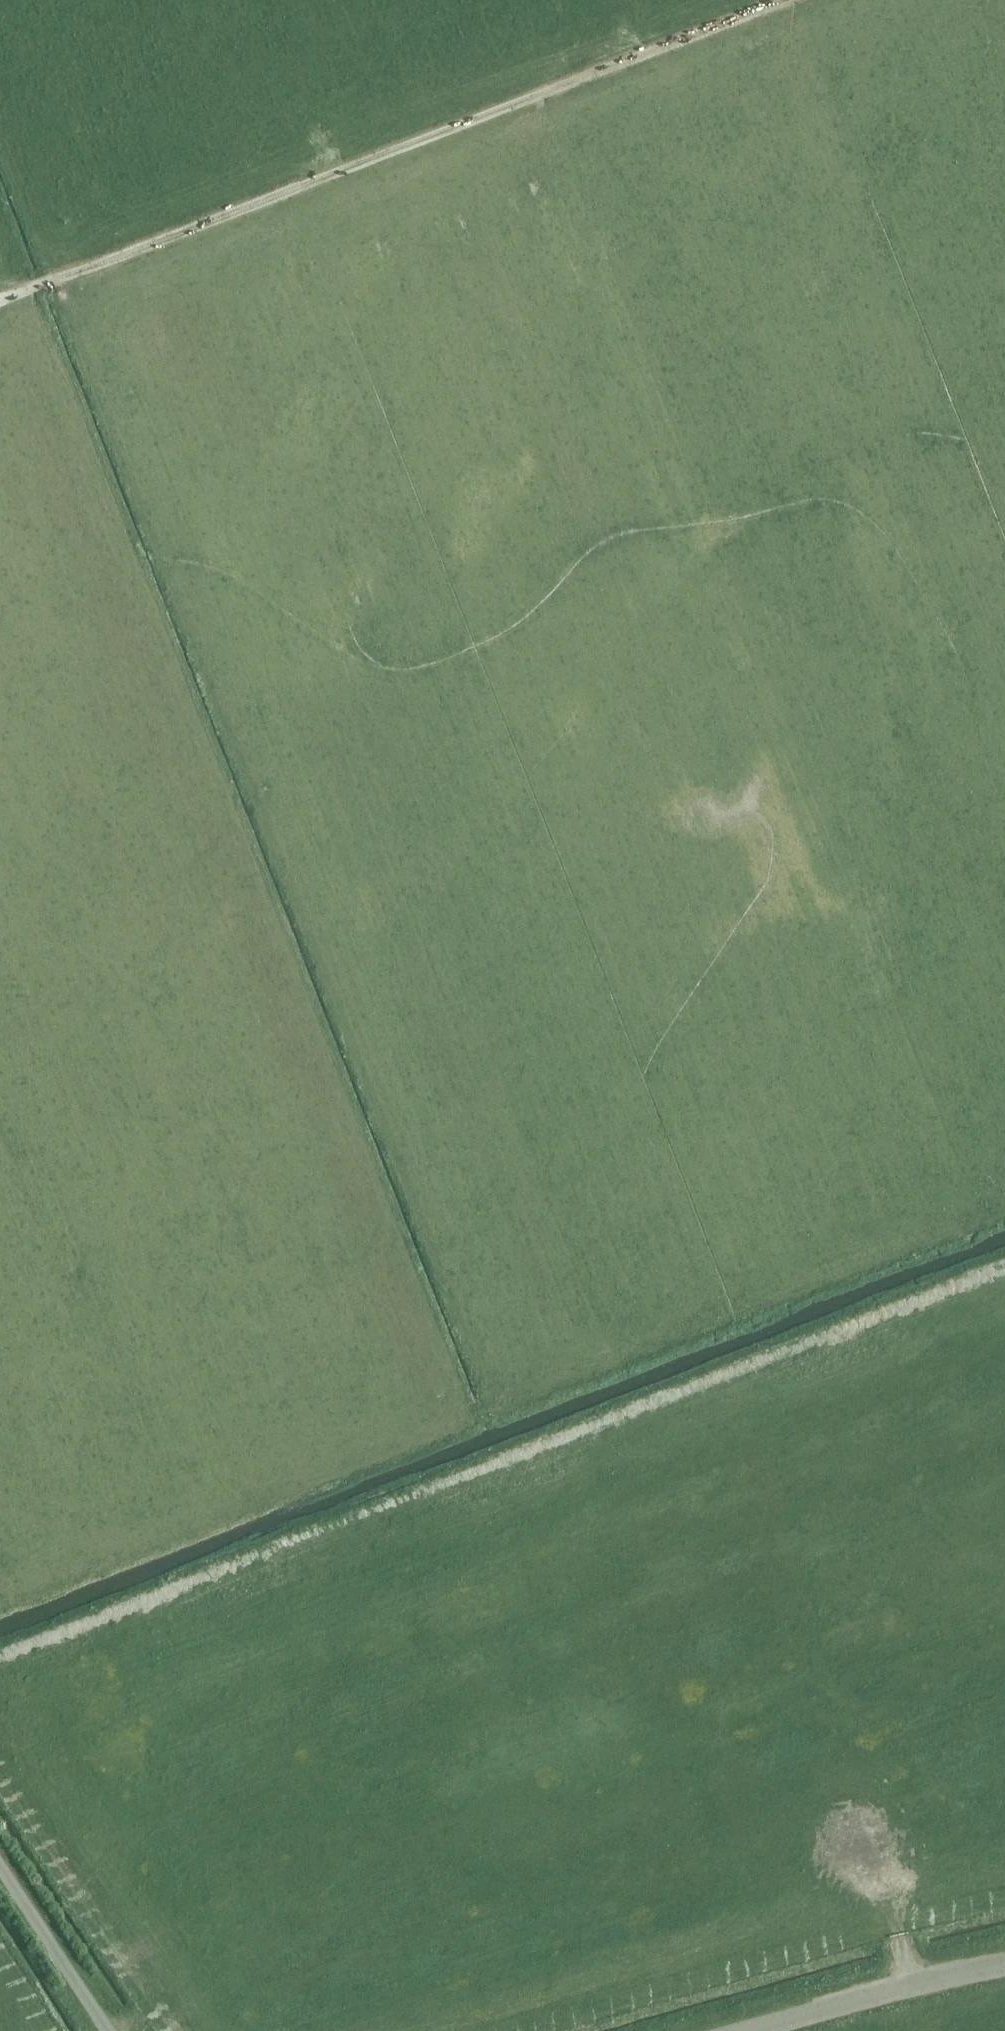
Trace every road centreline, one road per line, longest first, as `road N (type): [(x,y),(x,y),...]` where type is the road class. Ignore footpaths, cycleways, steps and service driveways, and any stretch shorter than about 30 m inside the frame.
road 1 (unclassified): [(746,2030),(1004,1966)]
road 2 (unclassified): [(105,2030),(0,1871)]

